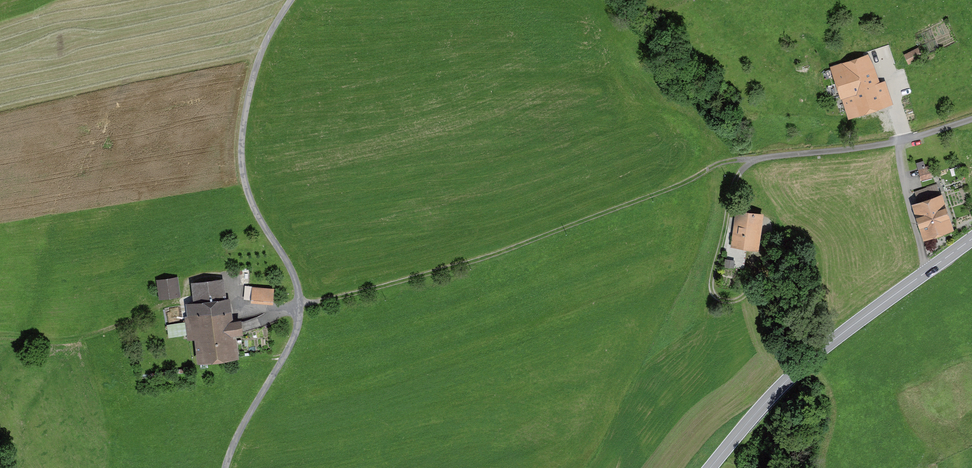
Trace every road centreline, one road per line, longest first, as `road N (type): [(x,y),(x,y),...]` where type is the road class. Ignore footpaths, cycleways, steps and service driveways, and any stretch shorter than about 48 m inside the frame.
road 1 (track): [(673,190),(296,307)]
road 2 (secondary): [(711,467),(790,377),(971,238)]

